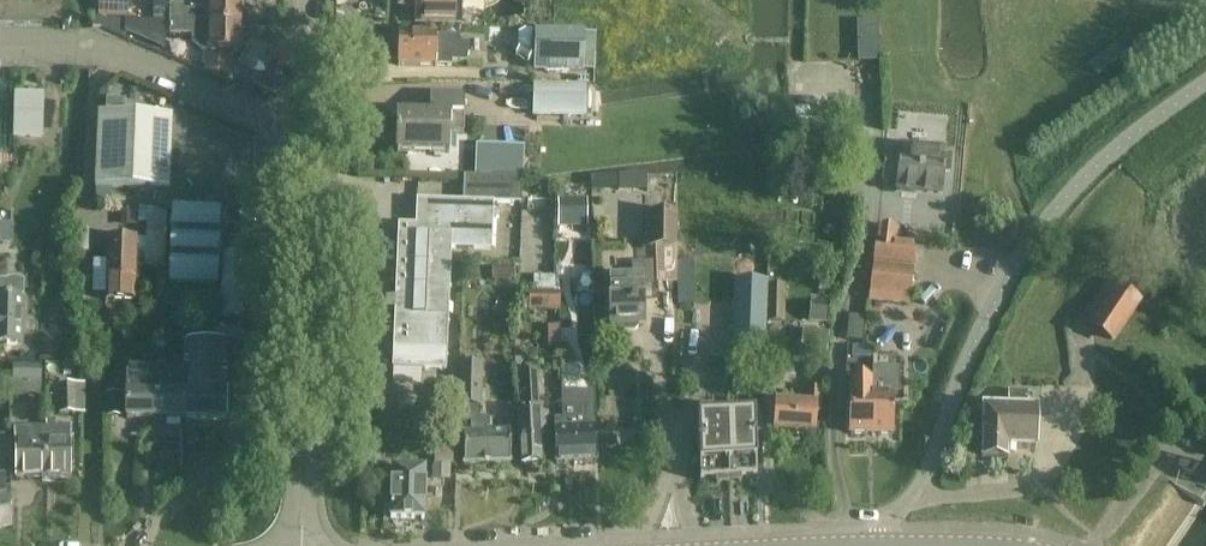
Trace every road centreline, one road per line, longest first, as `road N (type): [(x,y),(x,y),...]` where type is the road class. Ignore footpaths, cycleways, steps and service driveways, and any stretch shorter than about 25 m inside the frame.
road 1 (residential): [(304,545),(309,180),(295,129)]
road 2 (unclassified): [(295,129),(92,47),(0,46)]
road 3 (residential): [(295,129),(306,0)]

